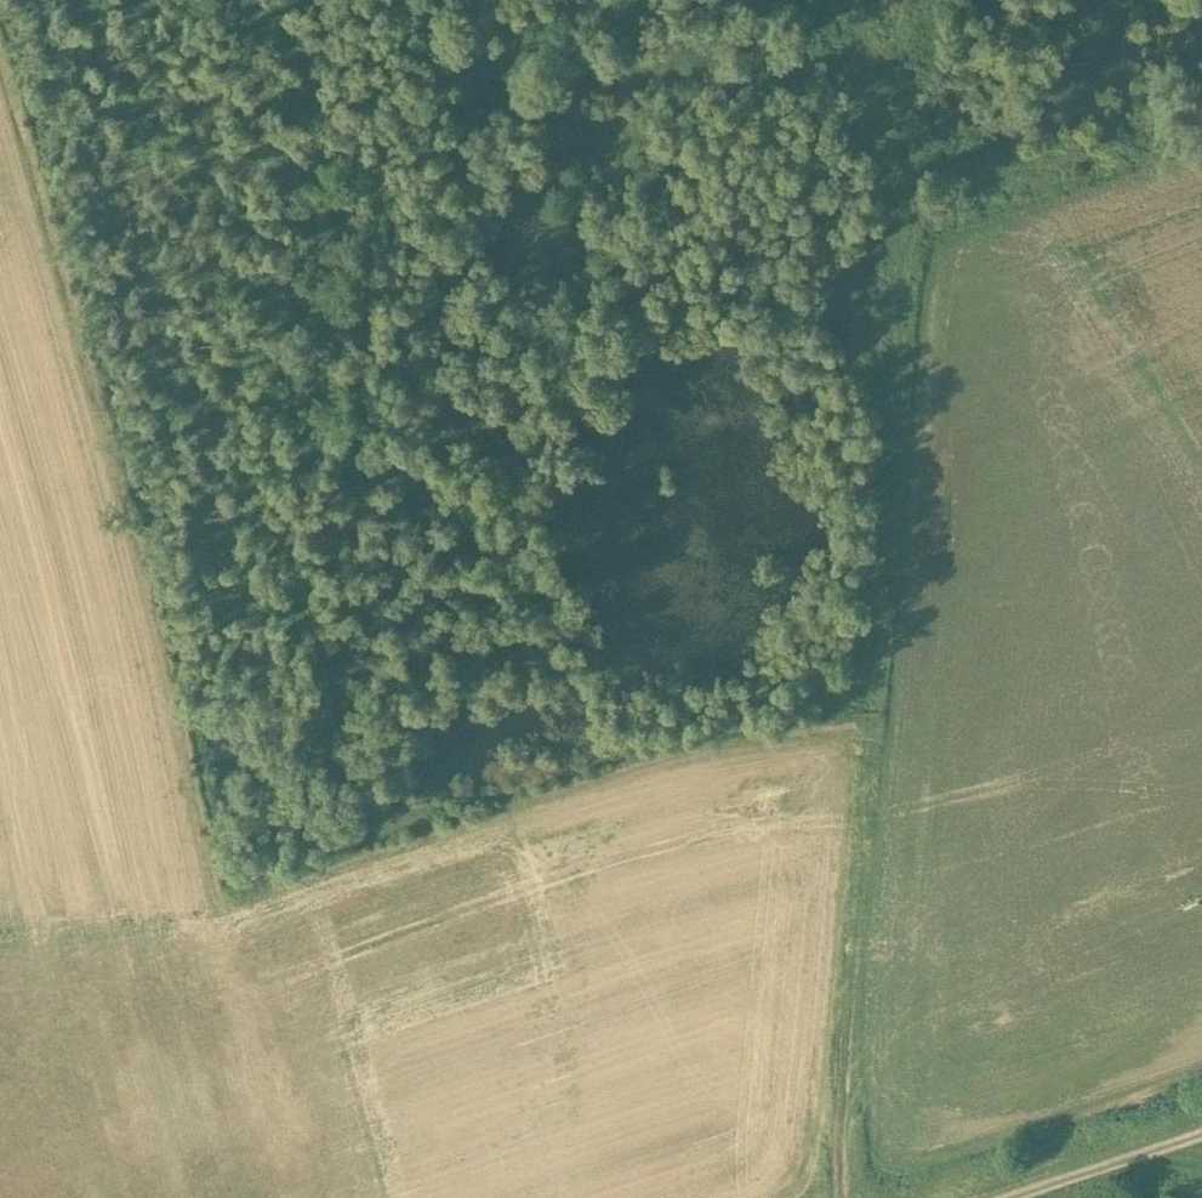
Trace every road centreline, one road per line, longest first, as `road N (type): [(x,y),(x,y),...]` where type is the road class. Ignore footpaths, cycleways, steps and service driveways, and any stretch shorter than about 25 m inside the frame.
road 1 (track): [(840,1197),(903,266),(874,93),(846,0)]

